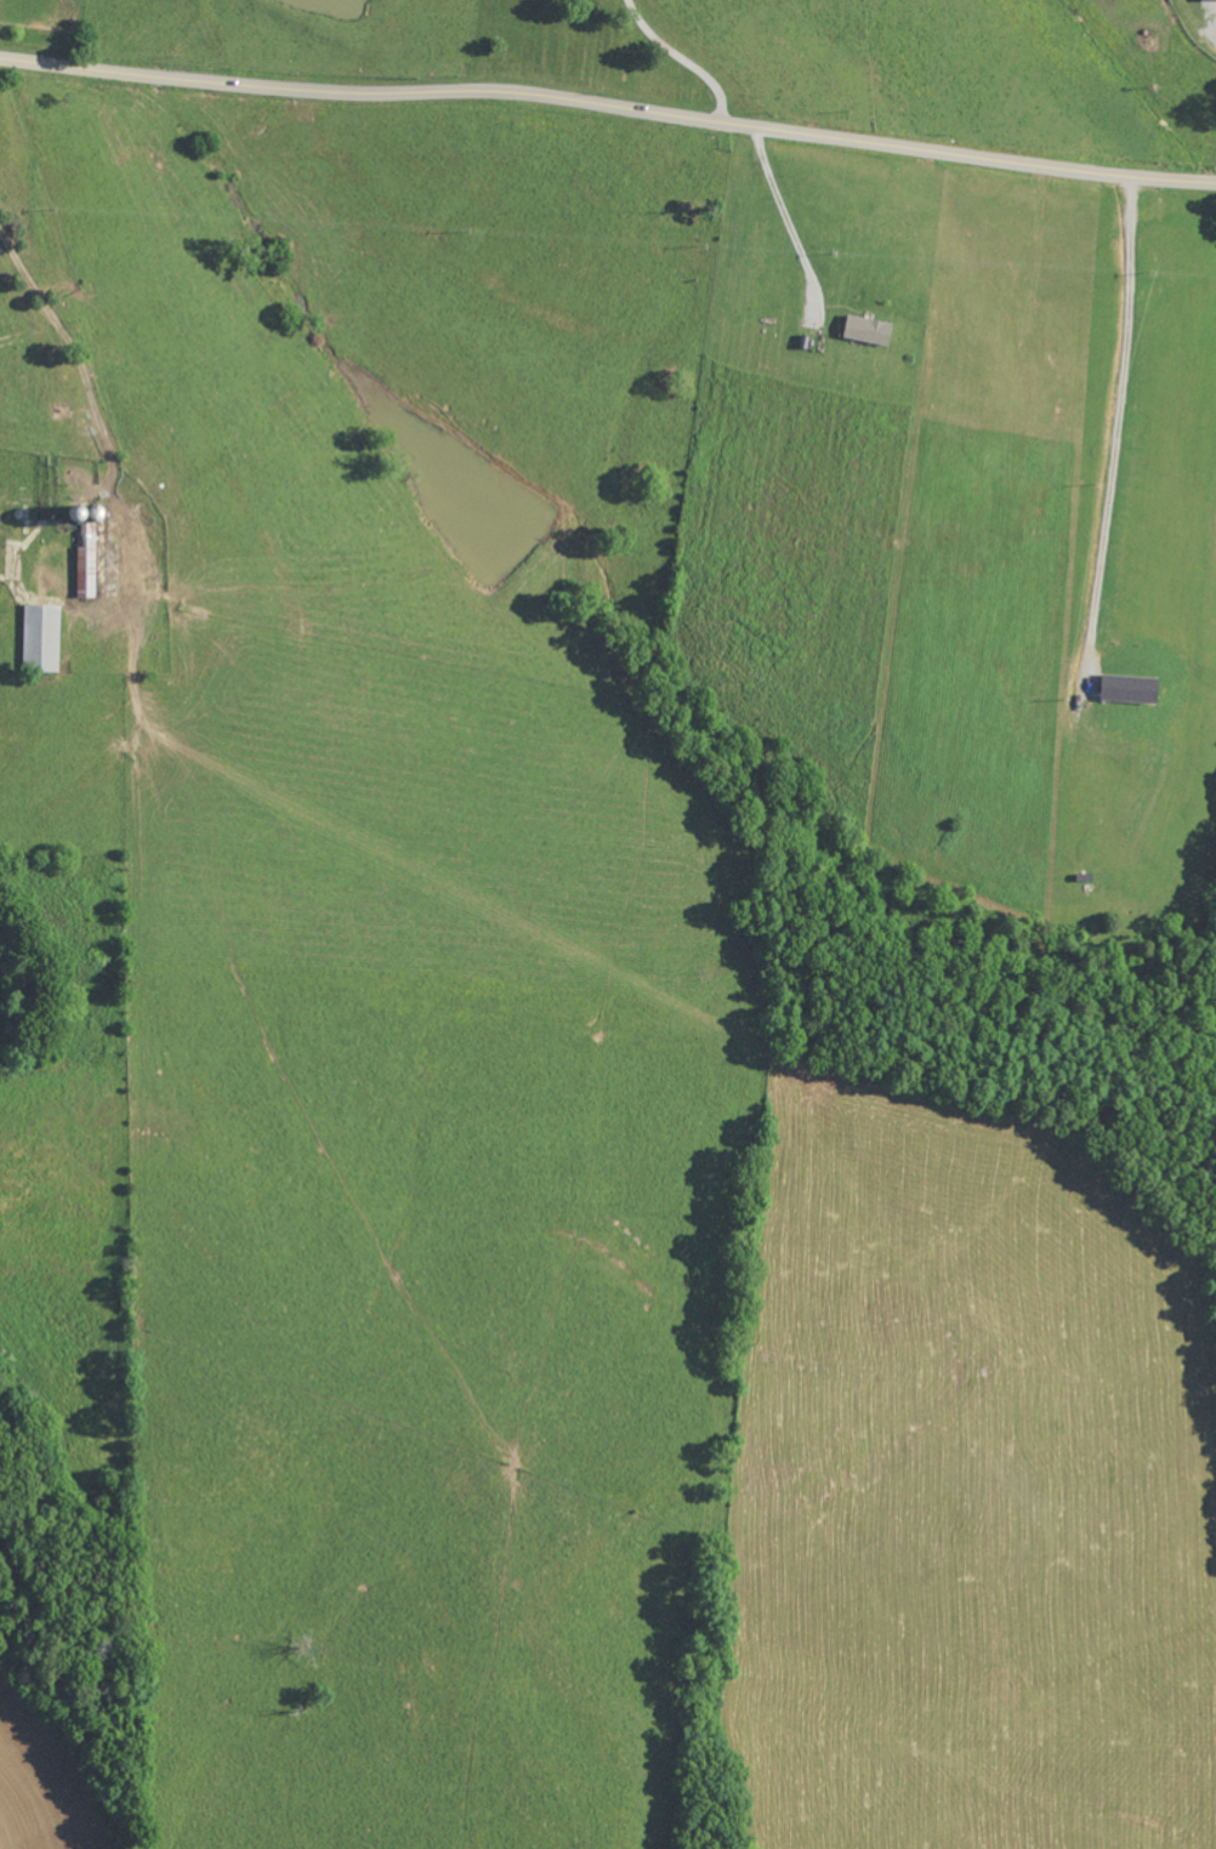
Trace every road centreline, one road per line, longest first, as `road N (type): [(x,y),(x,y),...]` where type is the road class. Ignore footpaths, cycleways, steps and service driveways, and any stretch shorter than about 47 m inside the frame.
road 1 (tertiary): [(0,55),(289,86),(522,90),(1050,165),(1215,180)]

